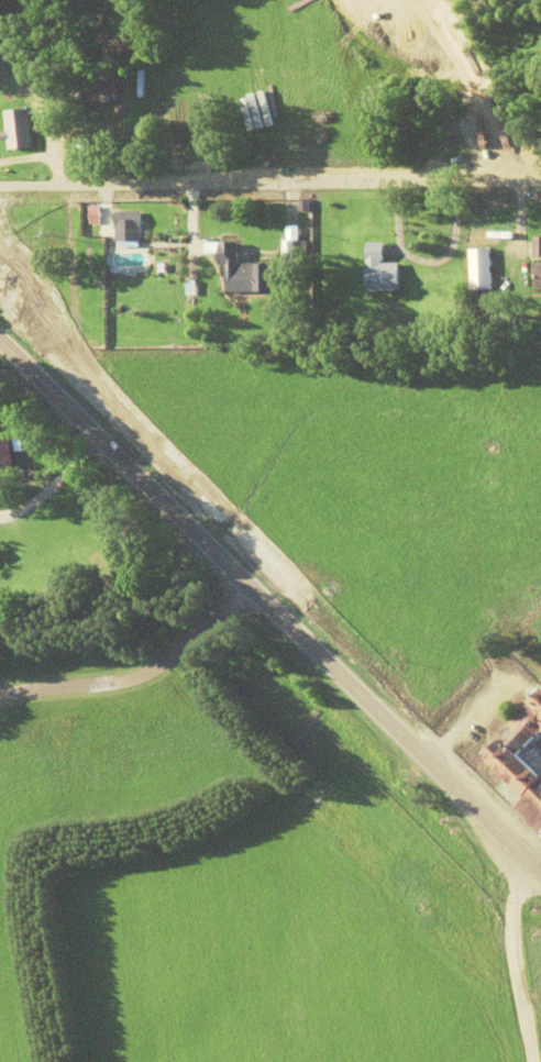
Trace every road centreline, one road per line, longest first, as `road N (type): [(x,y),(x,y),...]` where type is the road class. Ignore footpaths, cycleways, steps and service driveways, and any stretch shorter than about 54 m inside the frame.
road 1 (primary): [(540,909),(0,340)]
road 2 (residential): [(540,183),(0,186)]
road 3 (residential): [(499,1061),(478,851)]
road 4 (residential): [(0,519),(58,483),(98,435)]

